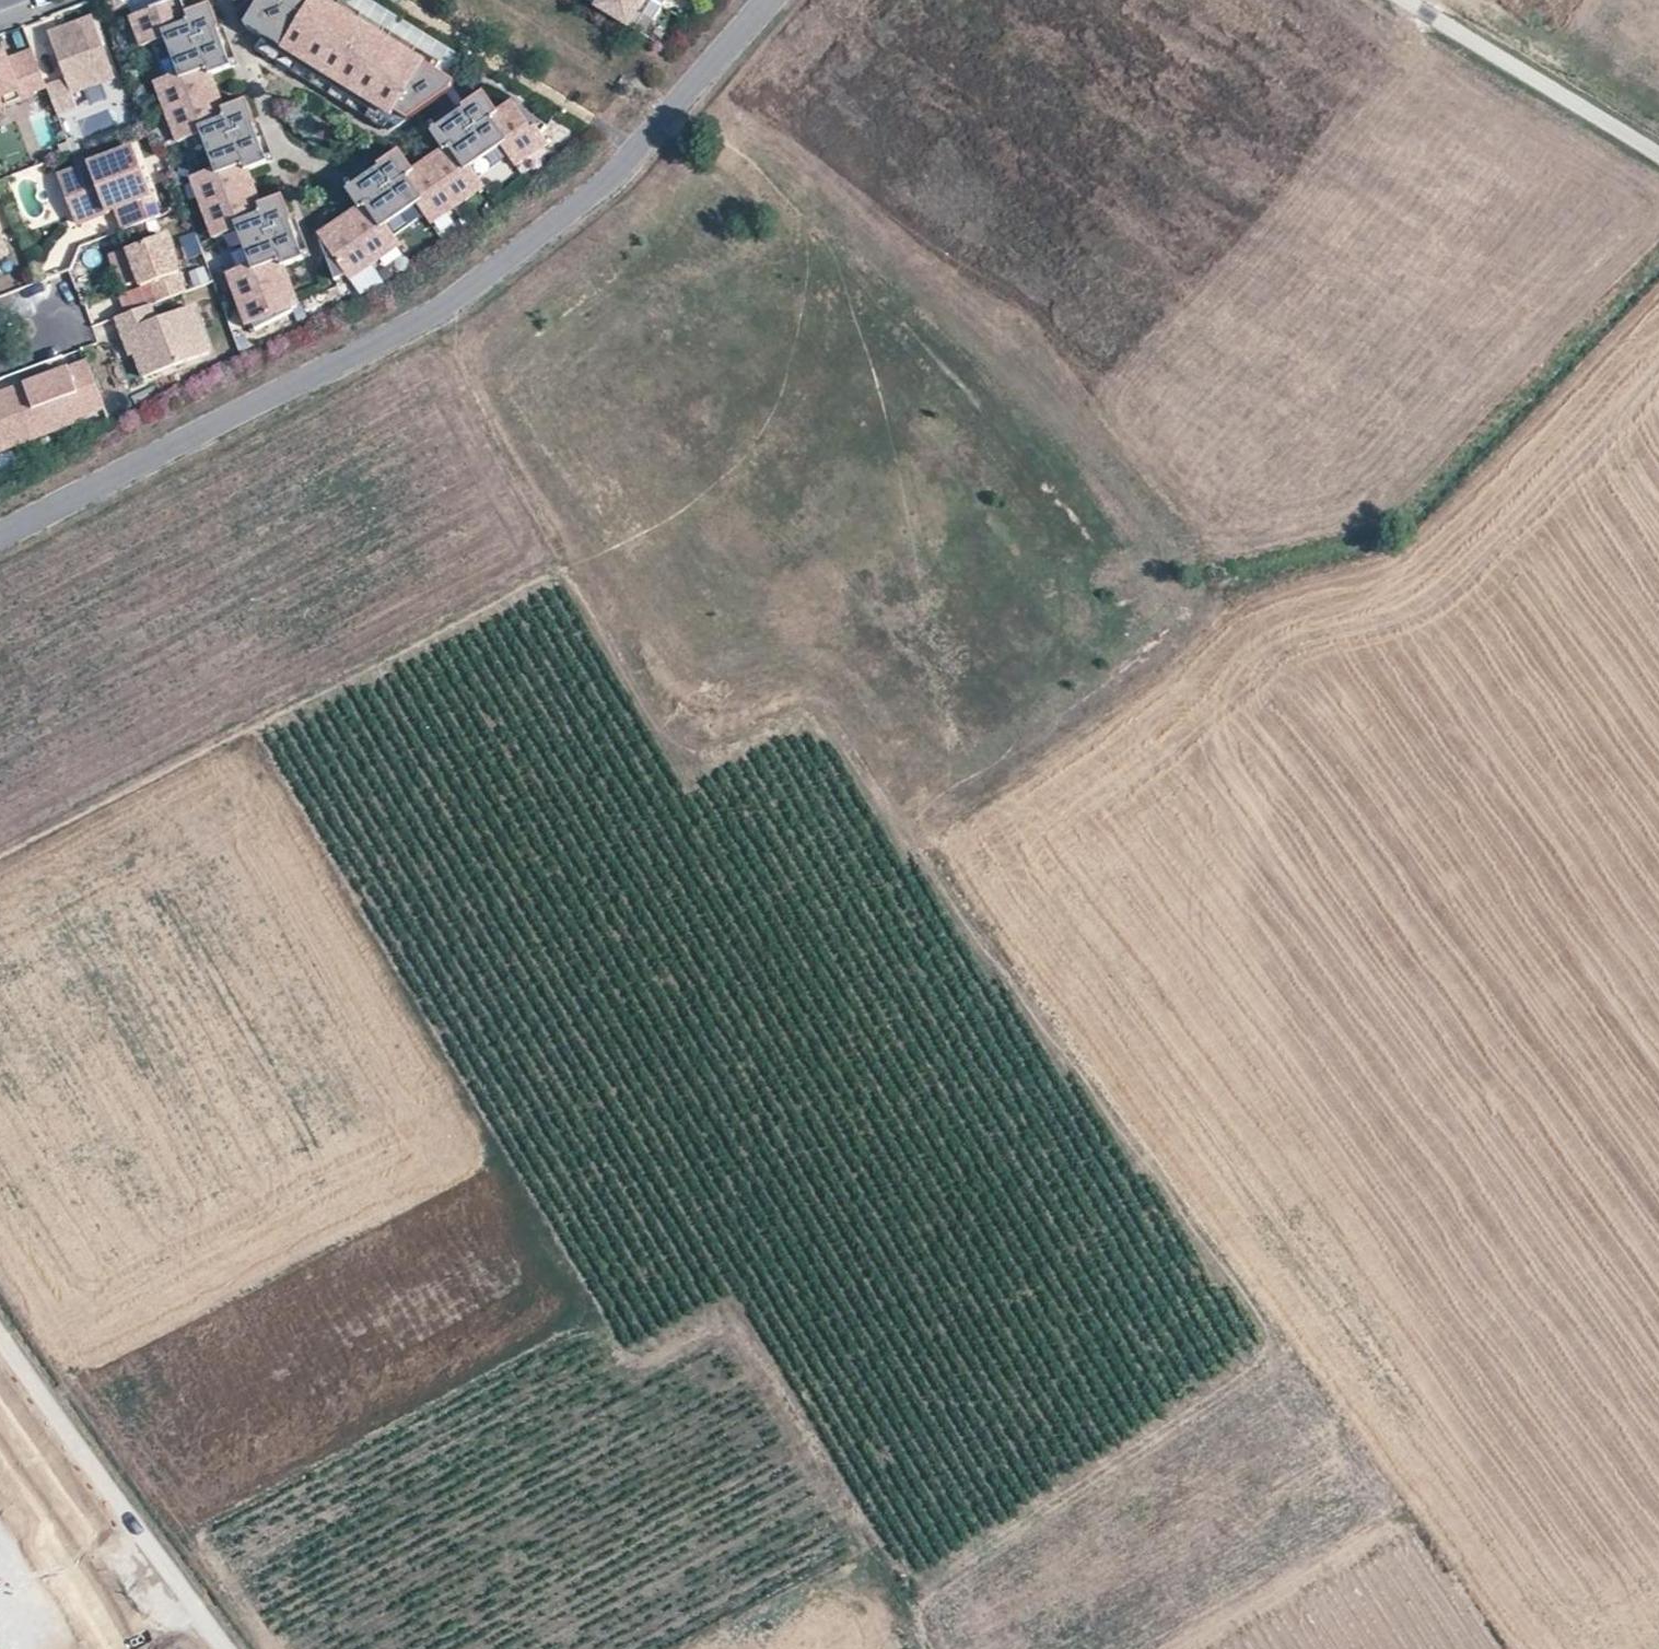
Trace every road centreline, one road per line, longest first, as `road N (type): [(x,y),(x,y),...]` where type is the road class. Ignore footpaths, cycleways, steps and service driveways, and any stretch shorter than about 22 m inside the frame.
road 1 (unclassified): [(0,536),(469,287),(621,172),(772,0)]
road 2 (unclassified): [(225,1648),(0,1351)]
road 3 (unclassified): [(1392,0),(1658,162)]
road 4 (residential): [(0,364),(63,341),(48,298),(0,316)]

